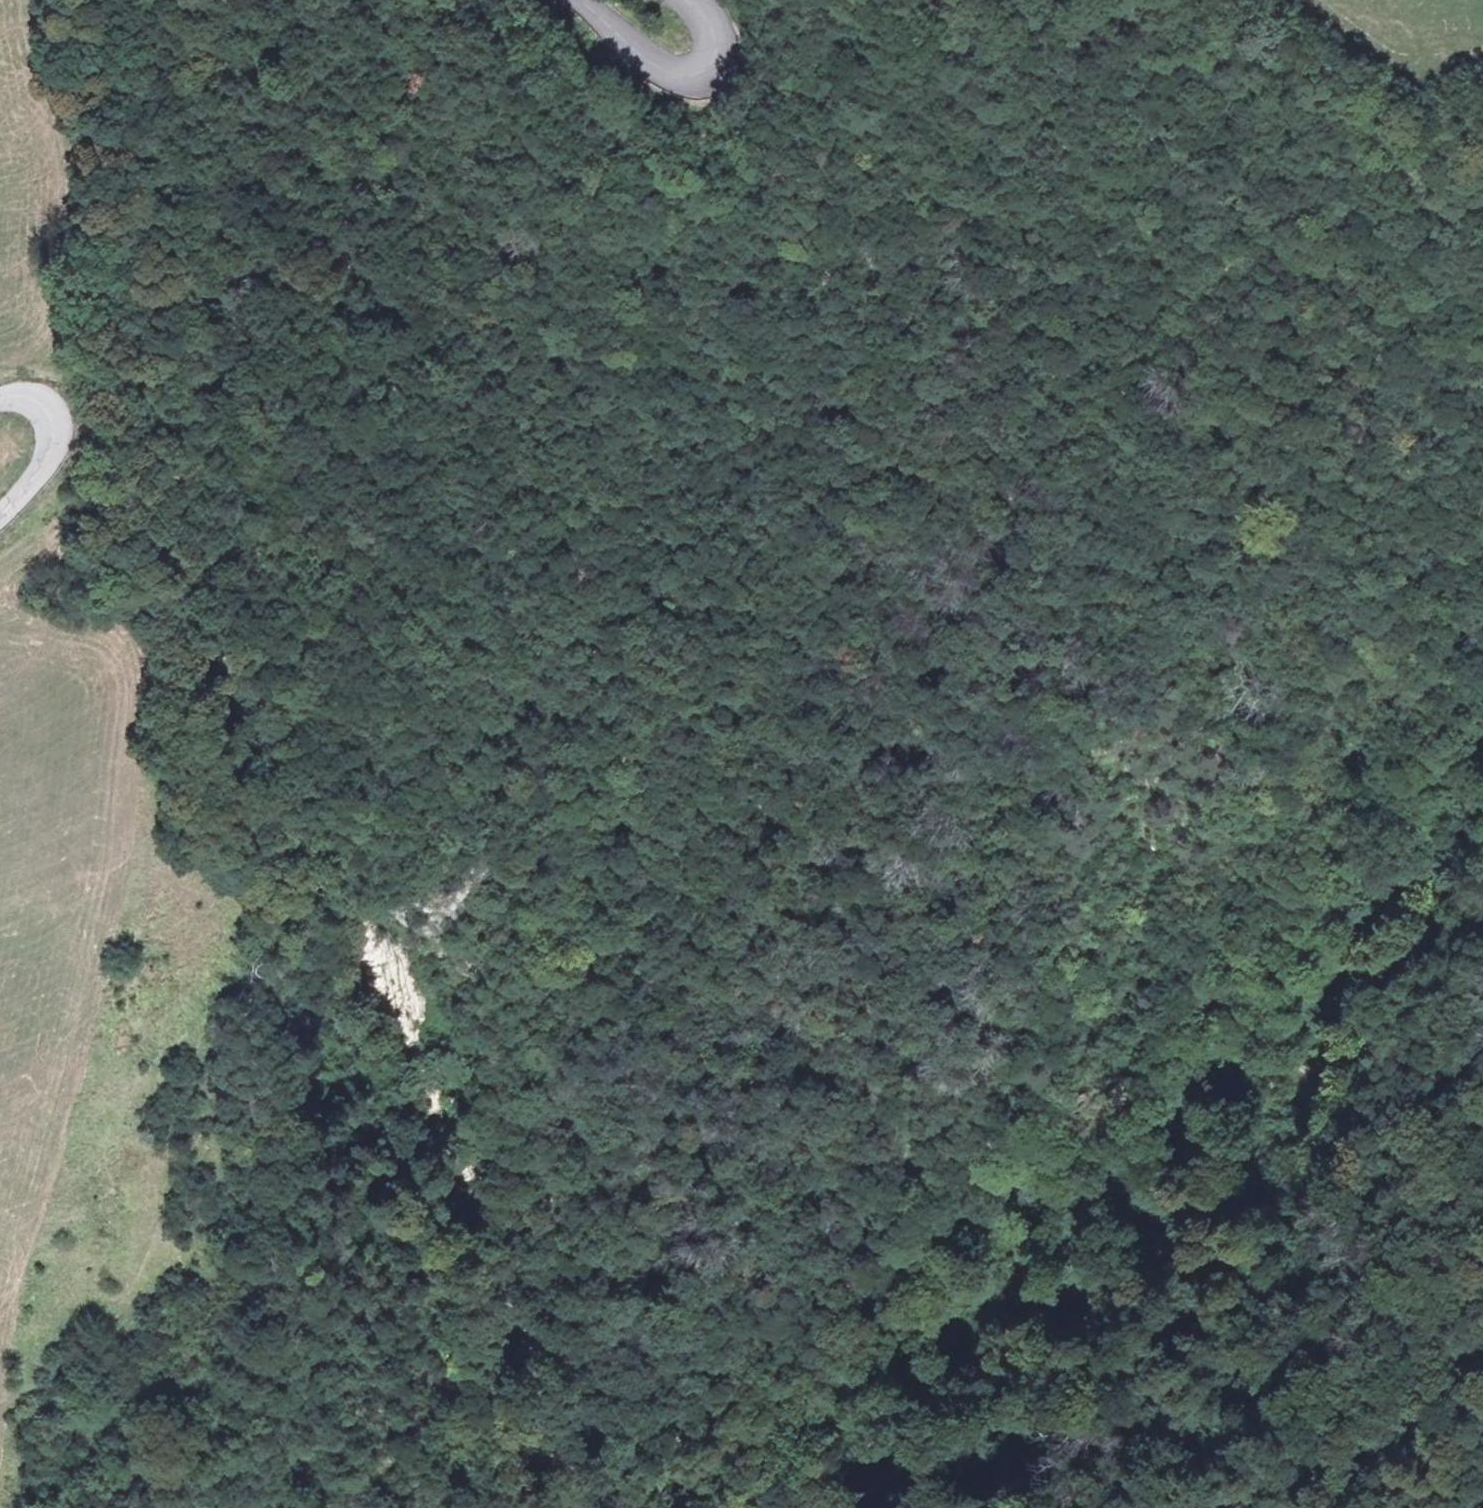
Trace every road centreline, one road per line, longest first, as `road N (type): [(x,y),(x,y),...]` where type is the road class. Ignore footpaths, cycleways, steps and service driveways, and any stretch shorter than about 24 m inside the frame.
road 1 (tertiary): [(570,0),(641,65),(668,75),(682,74),(702,51),(701,28),(680,0)]
road 2 (tertiary): [(0,510),(51,443),(44,411),(26,399),(0,398)]

